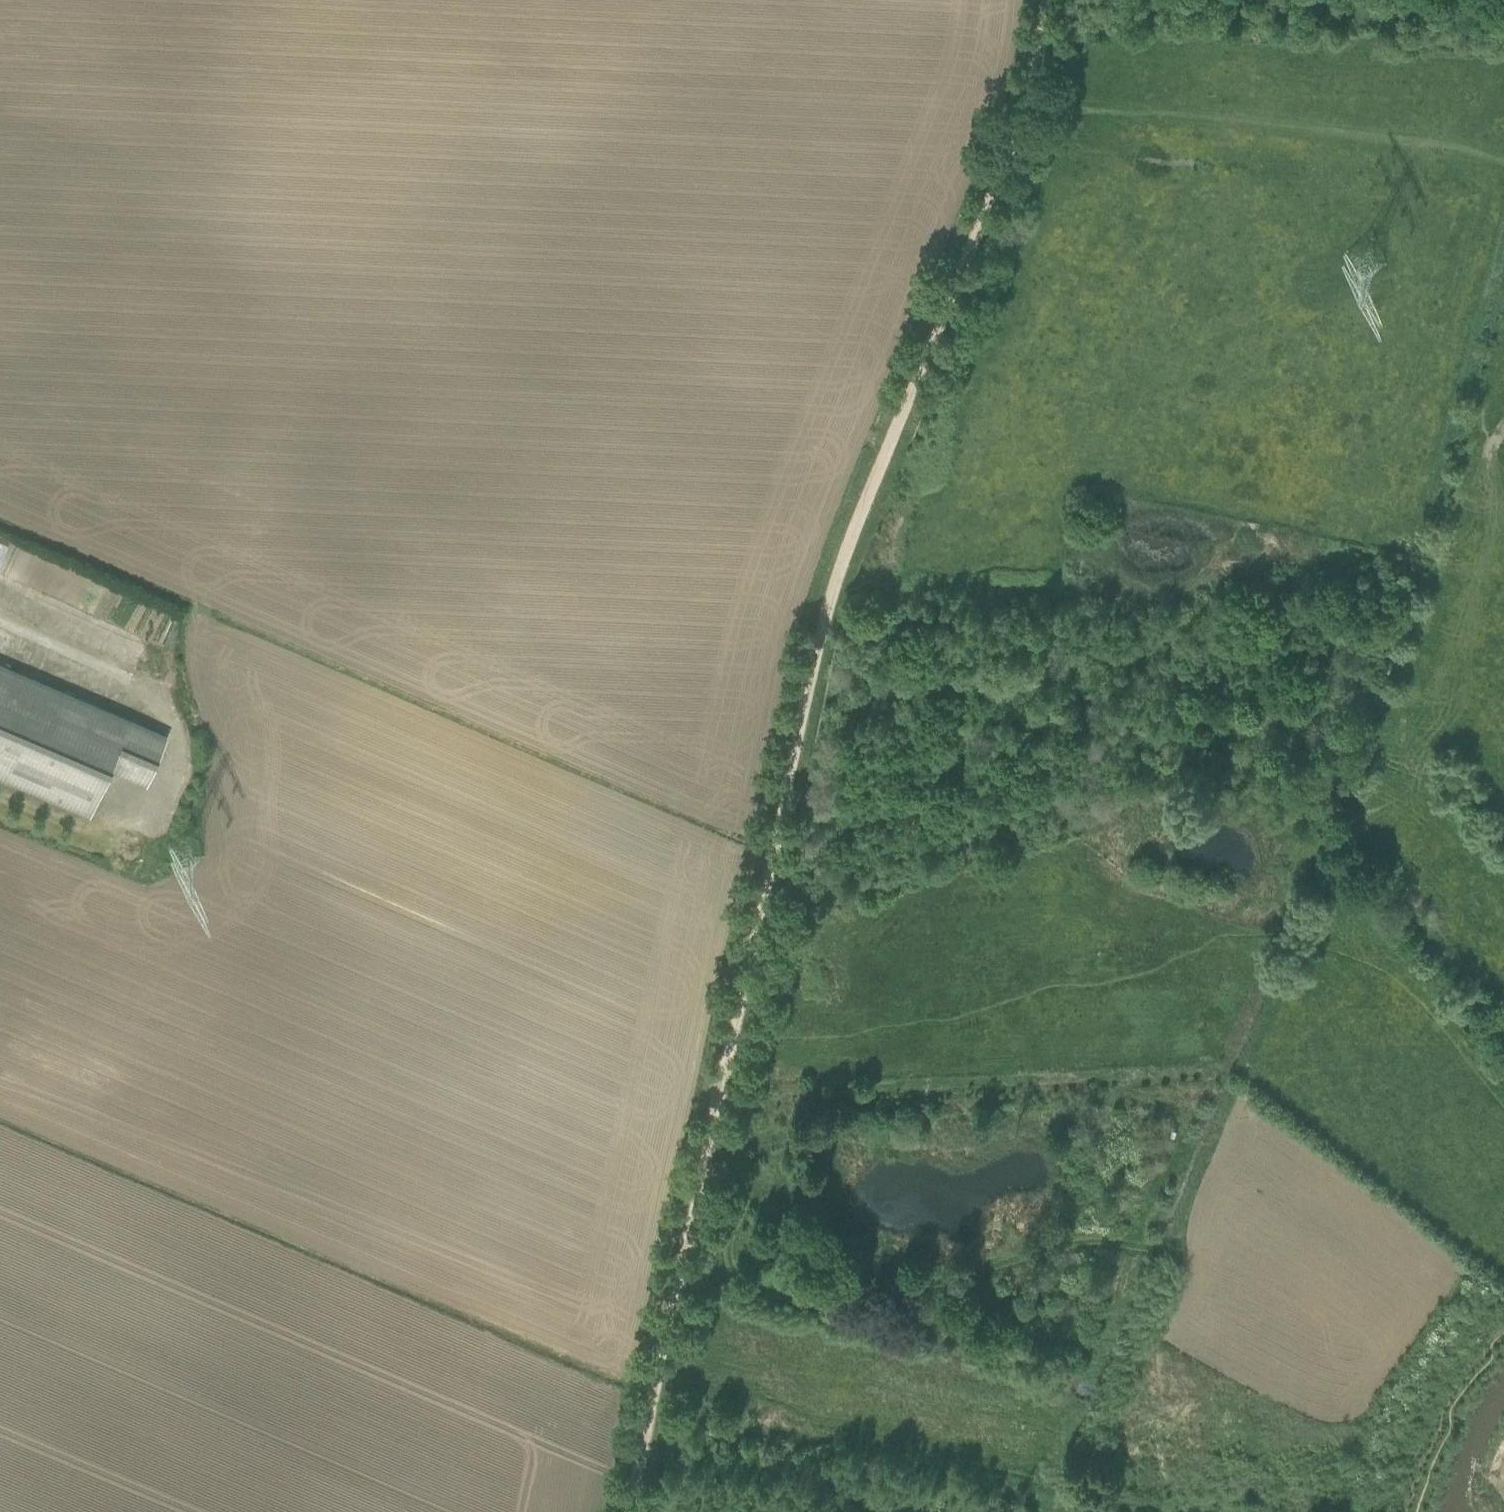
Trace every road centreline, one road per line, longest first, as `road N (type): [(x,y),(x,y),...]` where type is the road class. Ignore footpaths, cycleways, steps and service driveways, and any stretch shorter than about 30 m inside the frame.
road 1 (track): [(1028,105),(834,587),(731,1052)]
road 2 (track): [(731,1052),(631,1511)]

